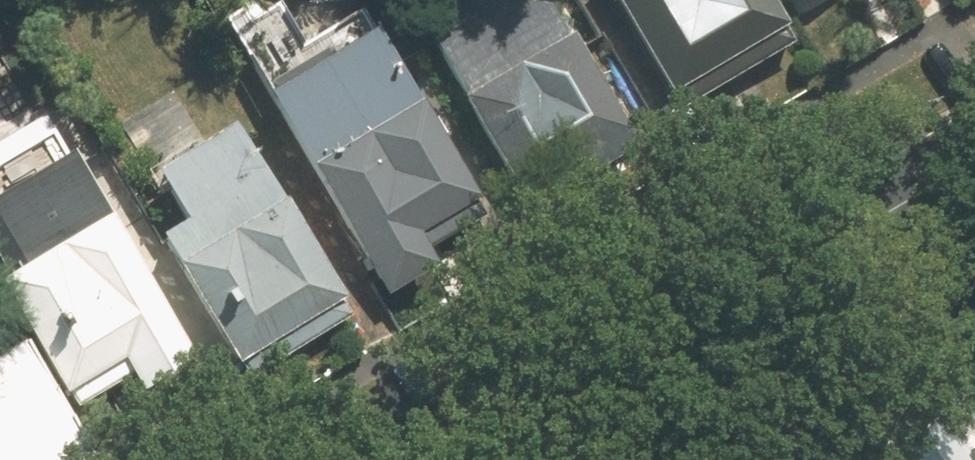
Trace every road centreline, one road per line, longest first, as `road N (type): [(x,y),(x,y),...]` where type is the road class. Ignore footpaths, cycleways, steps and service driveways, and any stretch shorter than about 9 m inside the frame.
road 1 (residential): [(974,159),(461,459)]

